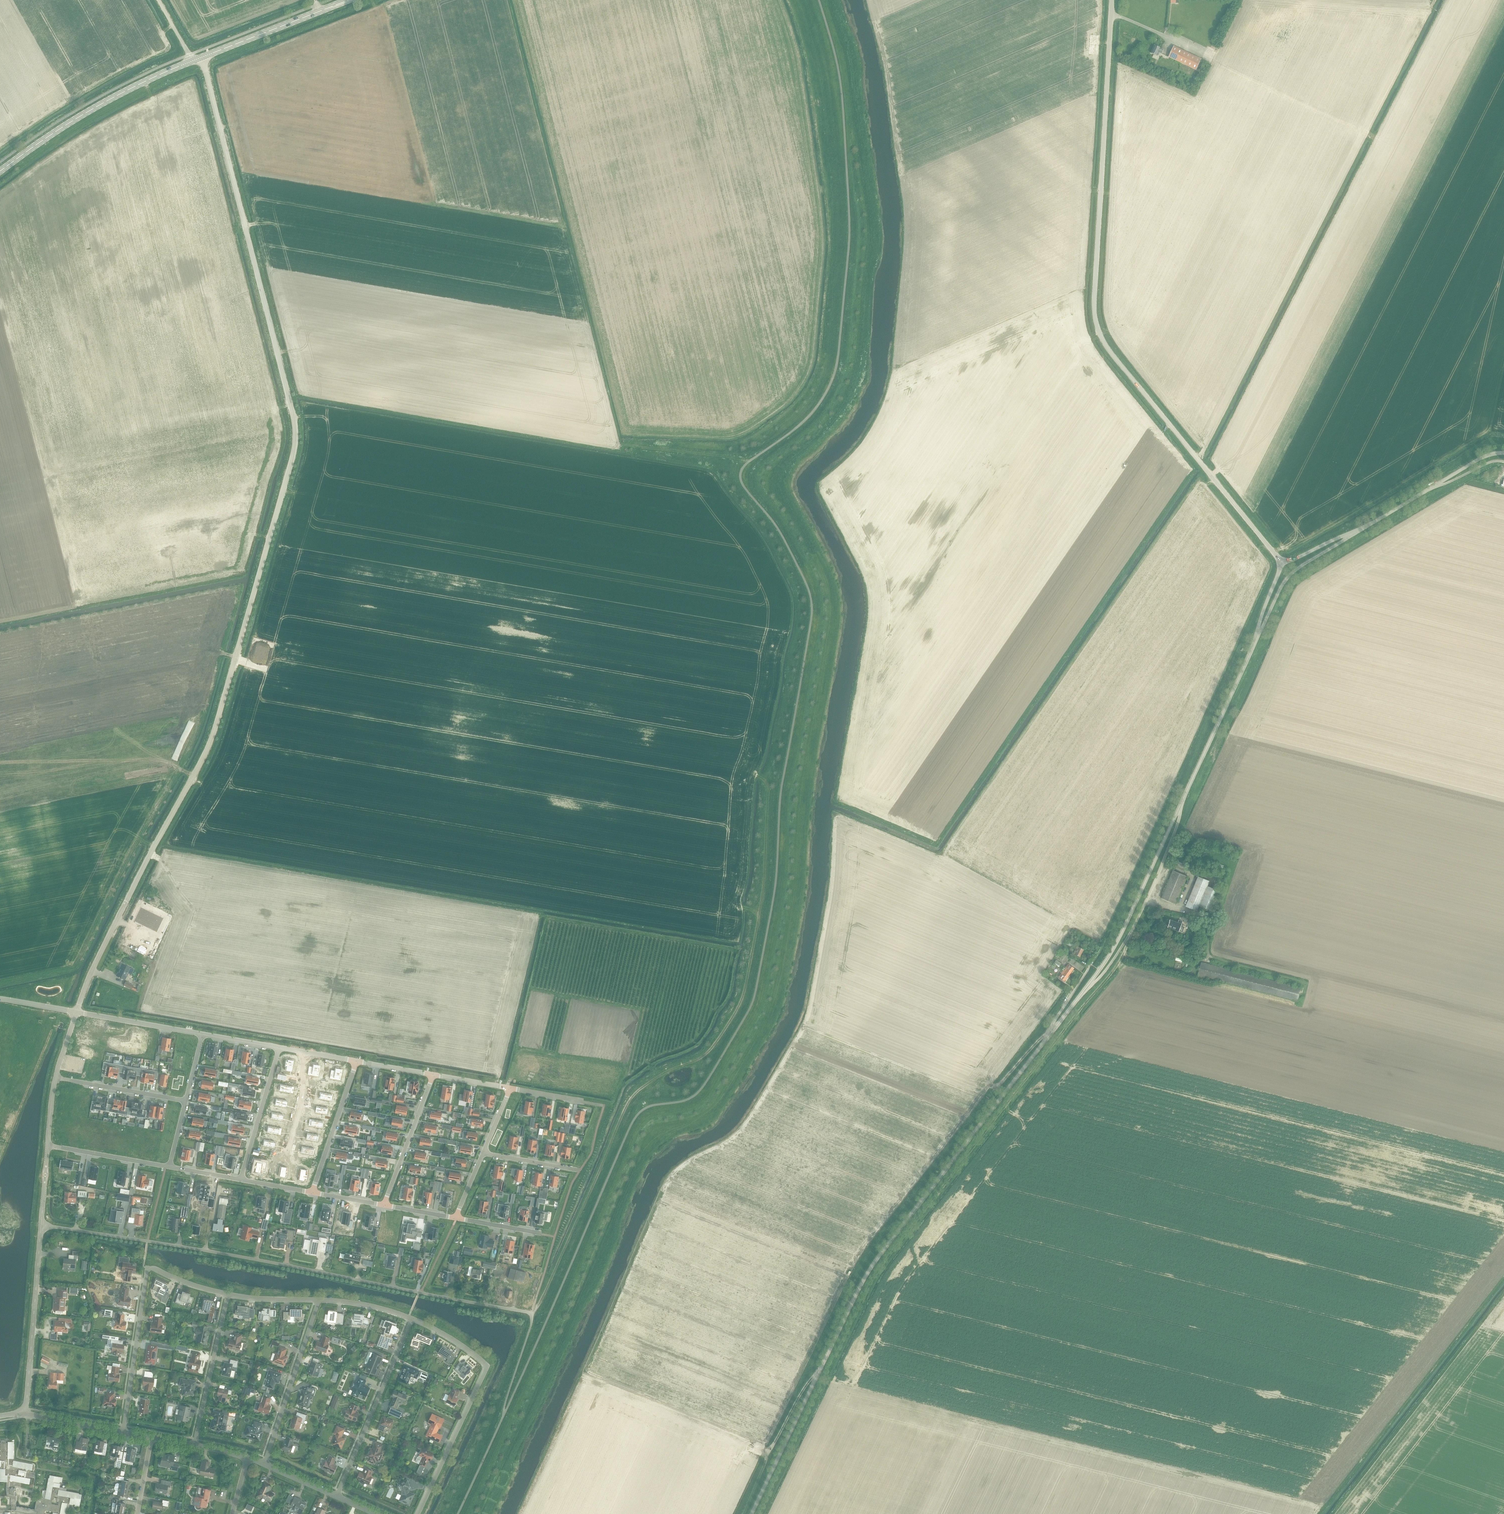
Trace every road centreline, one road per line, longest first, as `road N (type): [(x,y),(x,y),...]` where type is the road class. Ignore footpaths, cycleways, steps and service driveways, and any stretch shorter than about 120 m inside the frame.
road 1 (unclassified): [(505,1413),(633,1122),(649,1107),(699,1091),(755,992),(812,610),(796,563),(741,472),(807,418),(837,362),(849,225),(841,88),(819,0)]
road 2 (unclassified): [(126,901),(212,737),(296,434),(202,57)]
road 3 (unclassified): [(1282,563),(1100,335),(1094,297),(1113,0)]
road 4 (residential): [(531,1313),(41,1226)]
road 5 (unclassified): [(817,1373),(873,1263),(1051,1031)]
road 6 (residential): [(412,1318),(486,1368),(417,1513)]
road 7 (residential): [(123,1431),(147,1271),(227,1294)]
road 8 (secondary): [(0,170),(92,109),(192,61)]
road 9 (unclassified): [(1088,984),(1140,915),(1180,805)]
road 10 (unclassified): [(1088,984),(1129,918),(1180,805)]
road 11 (residential): [(337,1496),(412,1318)]
road 12 (residential): [(28,1413),(41,1226)]
road 13 (unclassified): [(1180,805),(1257,638)]
road 14 (residential): [(265,1464),(319,1300)]
road 15 (unclassified): [(1352,535),(1503,454)]
road 16 (unclassified): [(744,1513),(768,1452),(817,1373)]
road 17 (secondary): [(202,57),(347,0)]
road 18 (unclassified): [(751,1513),(817,1373)]
road 19 (residential): [(194,1445),(227,1294)]
road 20 (unclassified): [(1257,638),(1287,577),(1352,535)]
road 21 (residential): [(385,1205),(432,1075)]
road 22 (residential): [(312,1192),(356,1062)]
road 23 (residential): [(241,1179),(278,1048)]
road 24 (residential): [(56,1077),(186,1102)]
road 25 (residential): [(203,1035),(75,1013)]
road 26 (residential): [(170,1166),(47,1145)]
road 27 (residential): [(75,1013),(126,901)]

